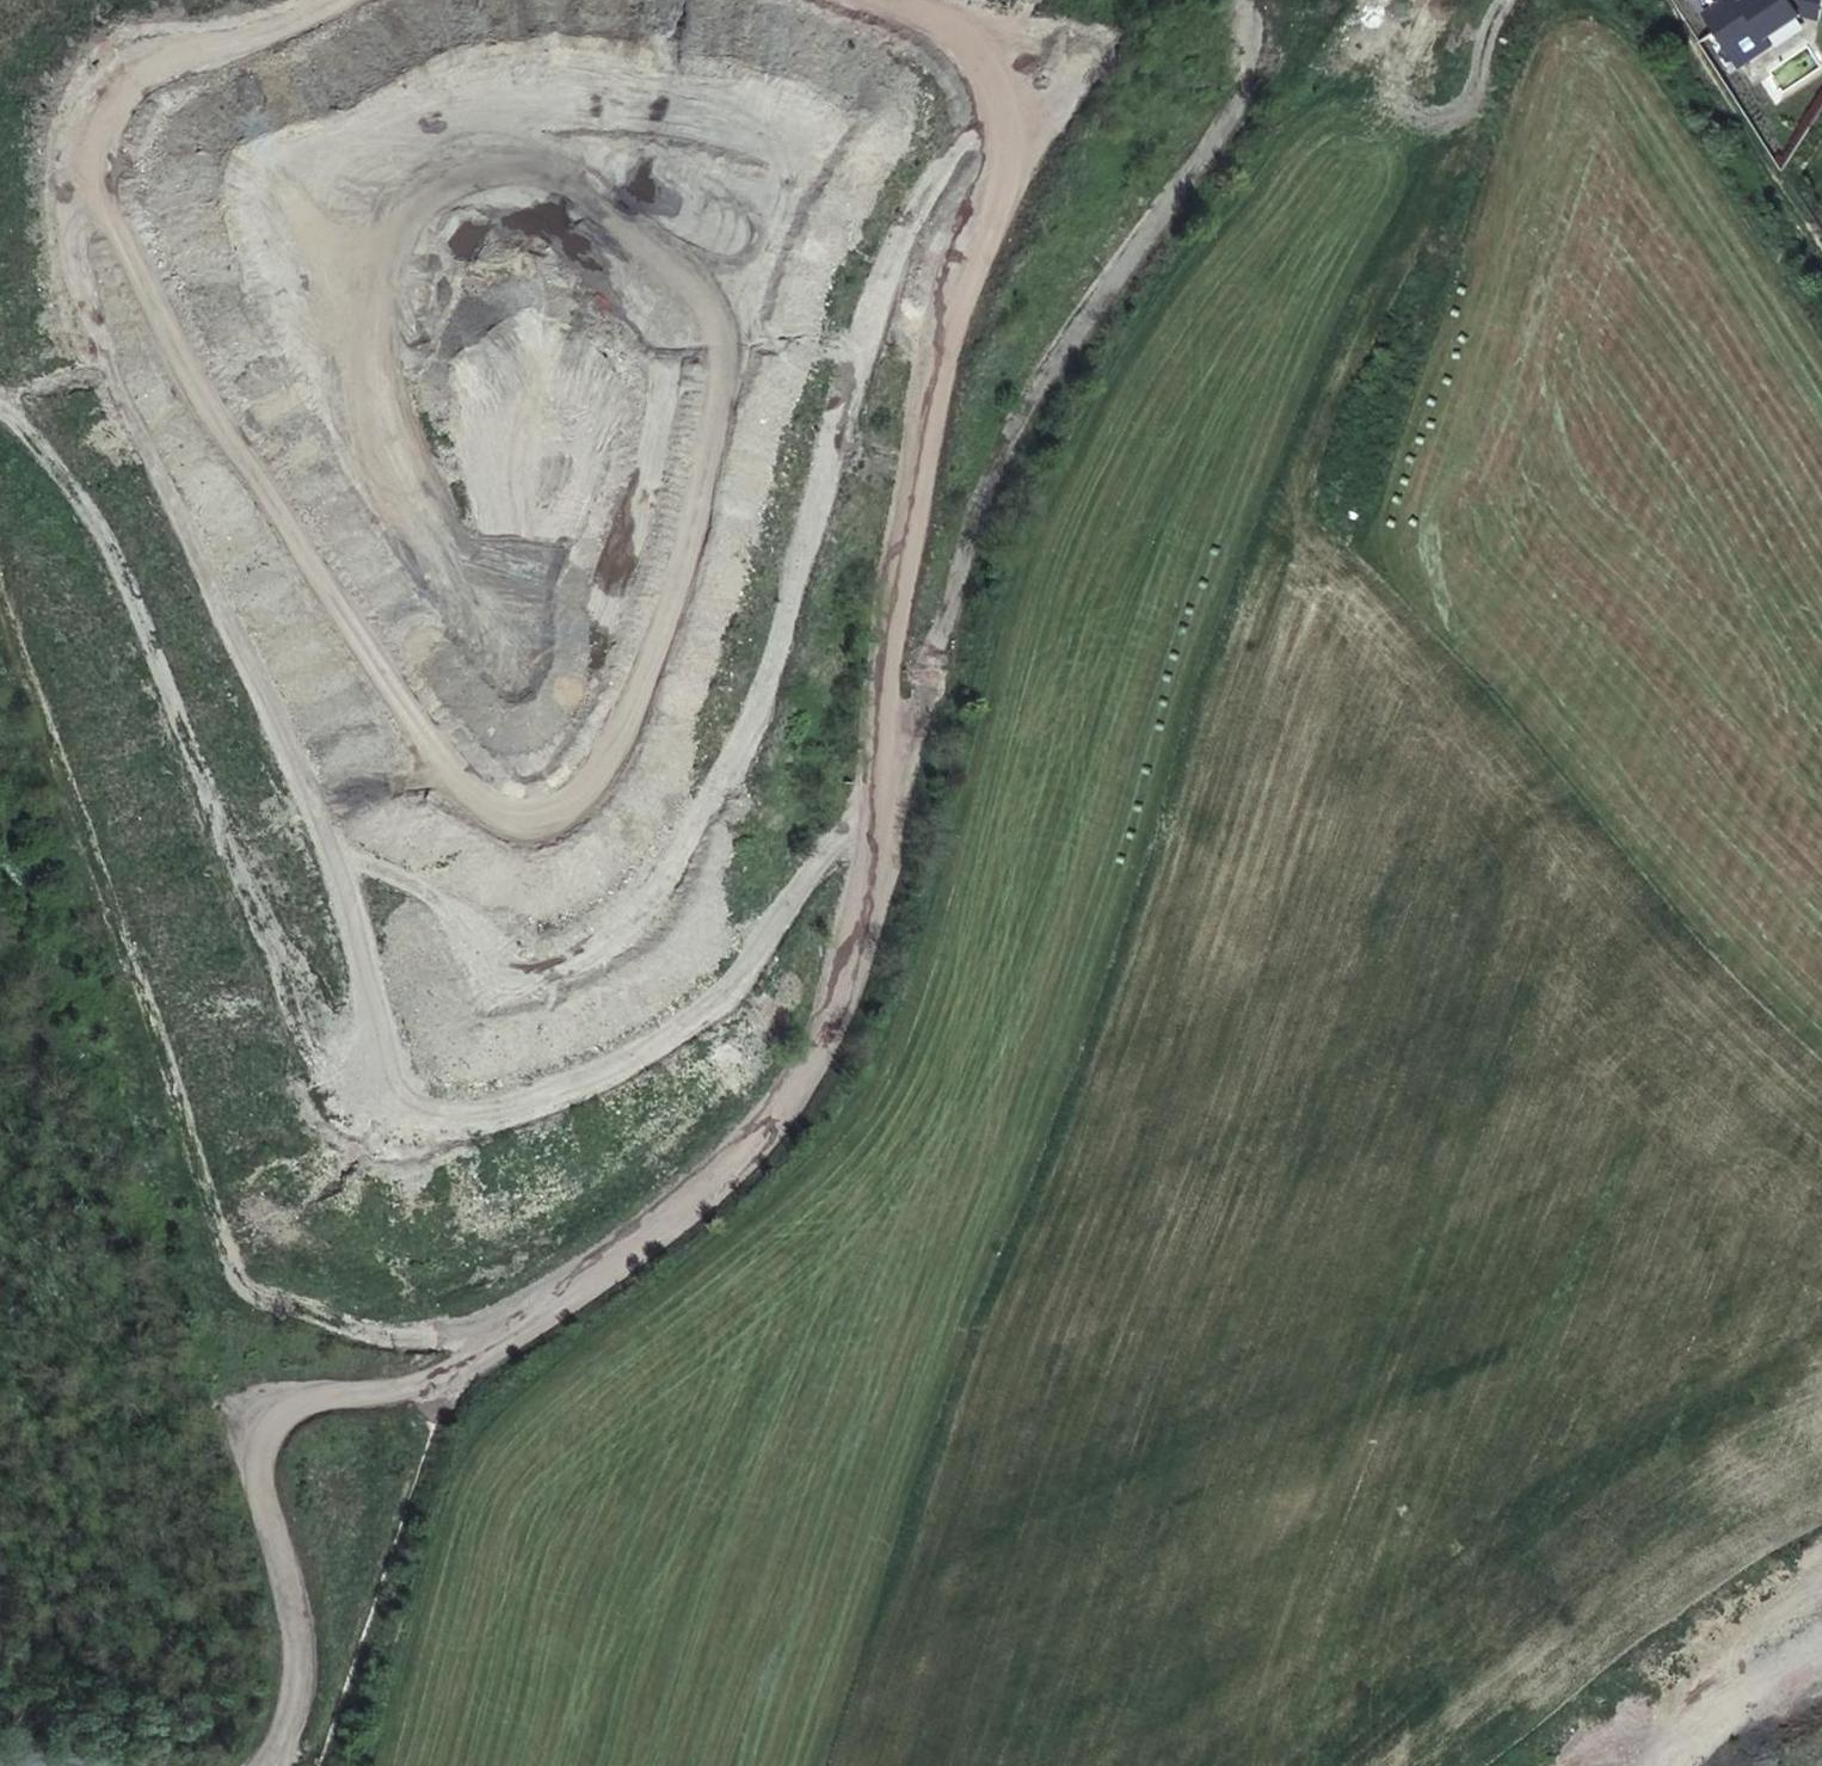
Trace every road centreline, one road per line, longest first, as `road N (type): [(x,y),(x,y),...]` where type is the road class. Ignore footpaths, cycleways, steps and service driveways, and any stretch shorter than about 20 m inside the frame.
road 1 (track): [(299,0),(194,176),(0,367)]
road 2 (track): [(1821,1633),(1636,1765)]

